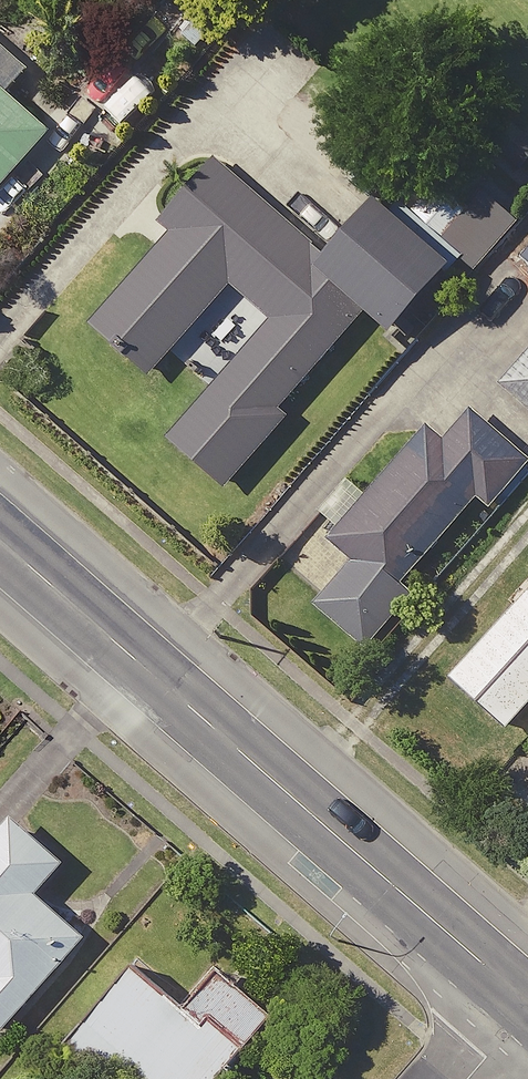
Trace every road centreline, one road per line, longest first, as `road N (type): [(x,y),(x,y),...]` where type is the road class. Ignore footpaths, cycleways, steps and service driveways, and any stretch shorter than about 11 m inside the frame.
road 1 (secondary): [(0,541),(527,1002)]

